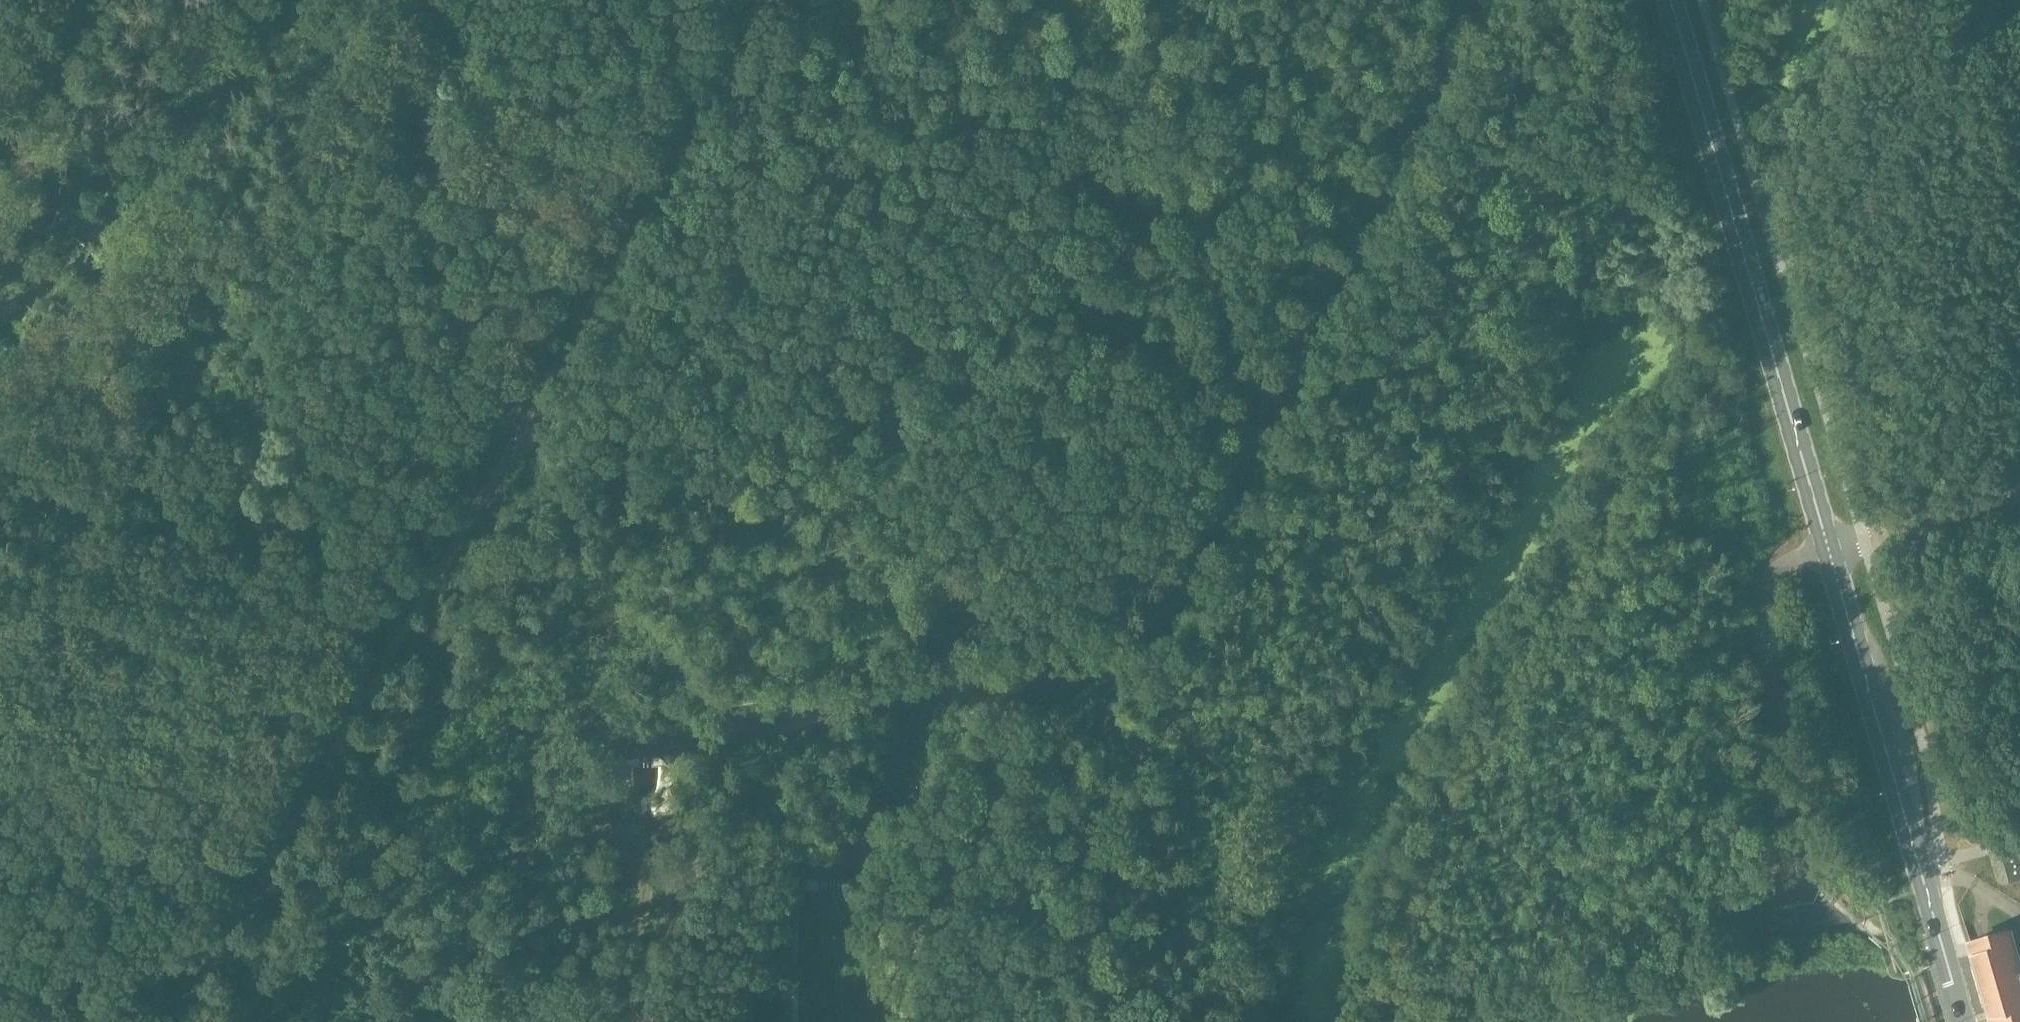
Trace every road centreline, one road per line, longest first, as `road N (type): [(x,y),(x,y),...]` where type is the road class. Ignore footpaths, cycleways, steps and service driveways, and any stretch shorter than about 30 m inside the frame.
road 1 (secondary): [(1829,549),(1669,0)]
road 2 (track): [(1930,517),(1957,0)]
road 3 (secondary): [(1965,1021),(1829,549)]
road 4 (unclassified): [(1829,549),(1779,569),(1762,606),(1819,865),(1793,895),(1749,911)]
road 5 (unclassified): [(1829,549),(2019,487)]

